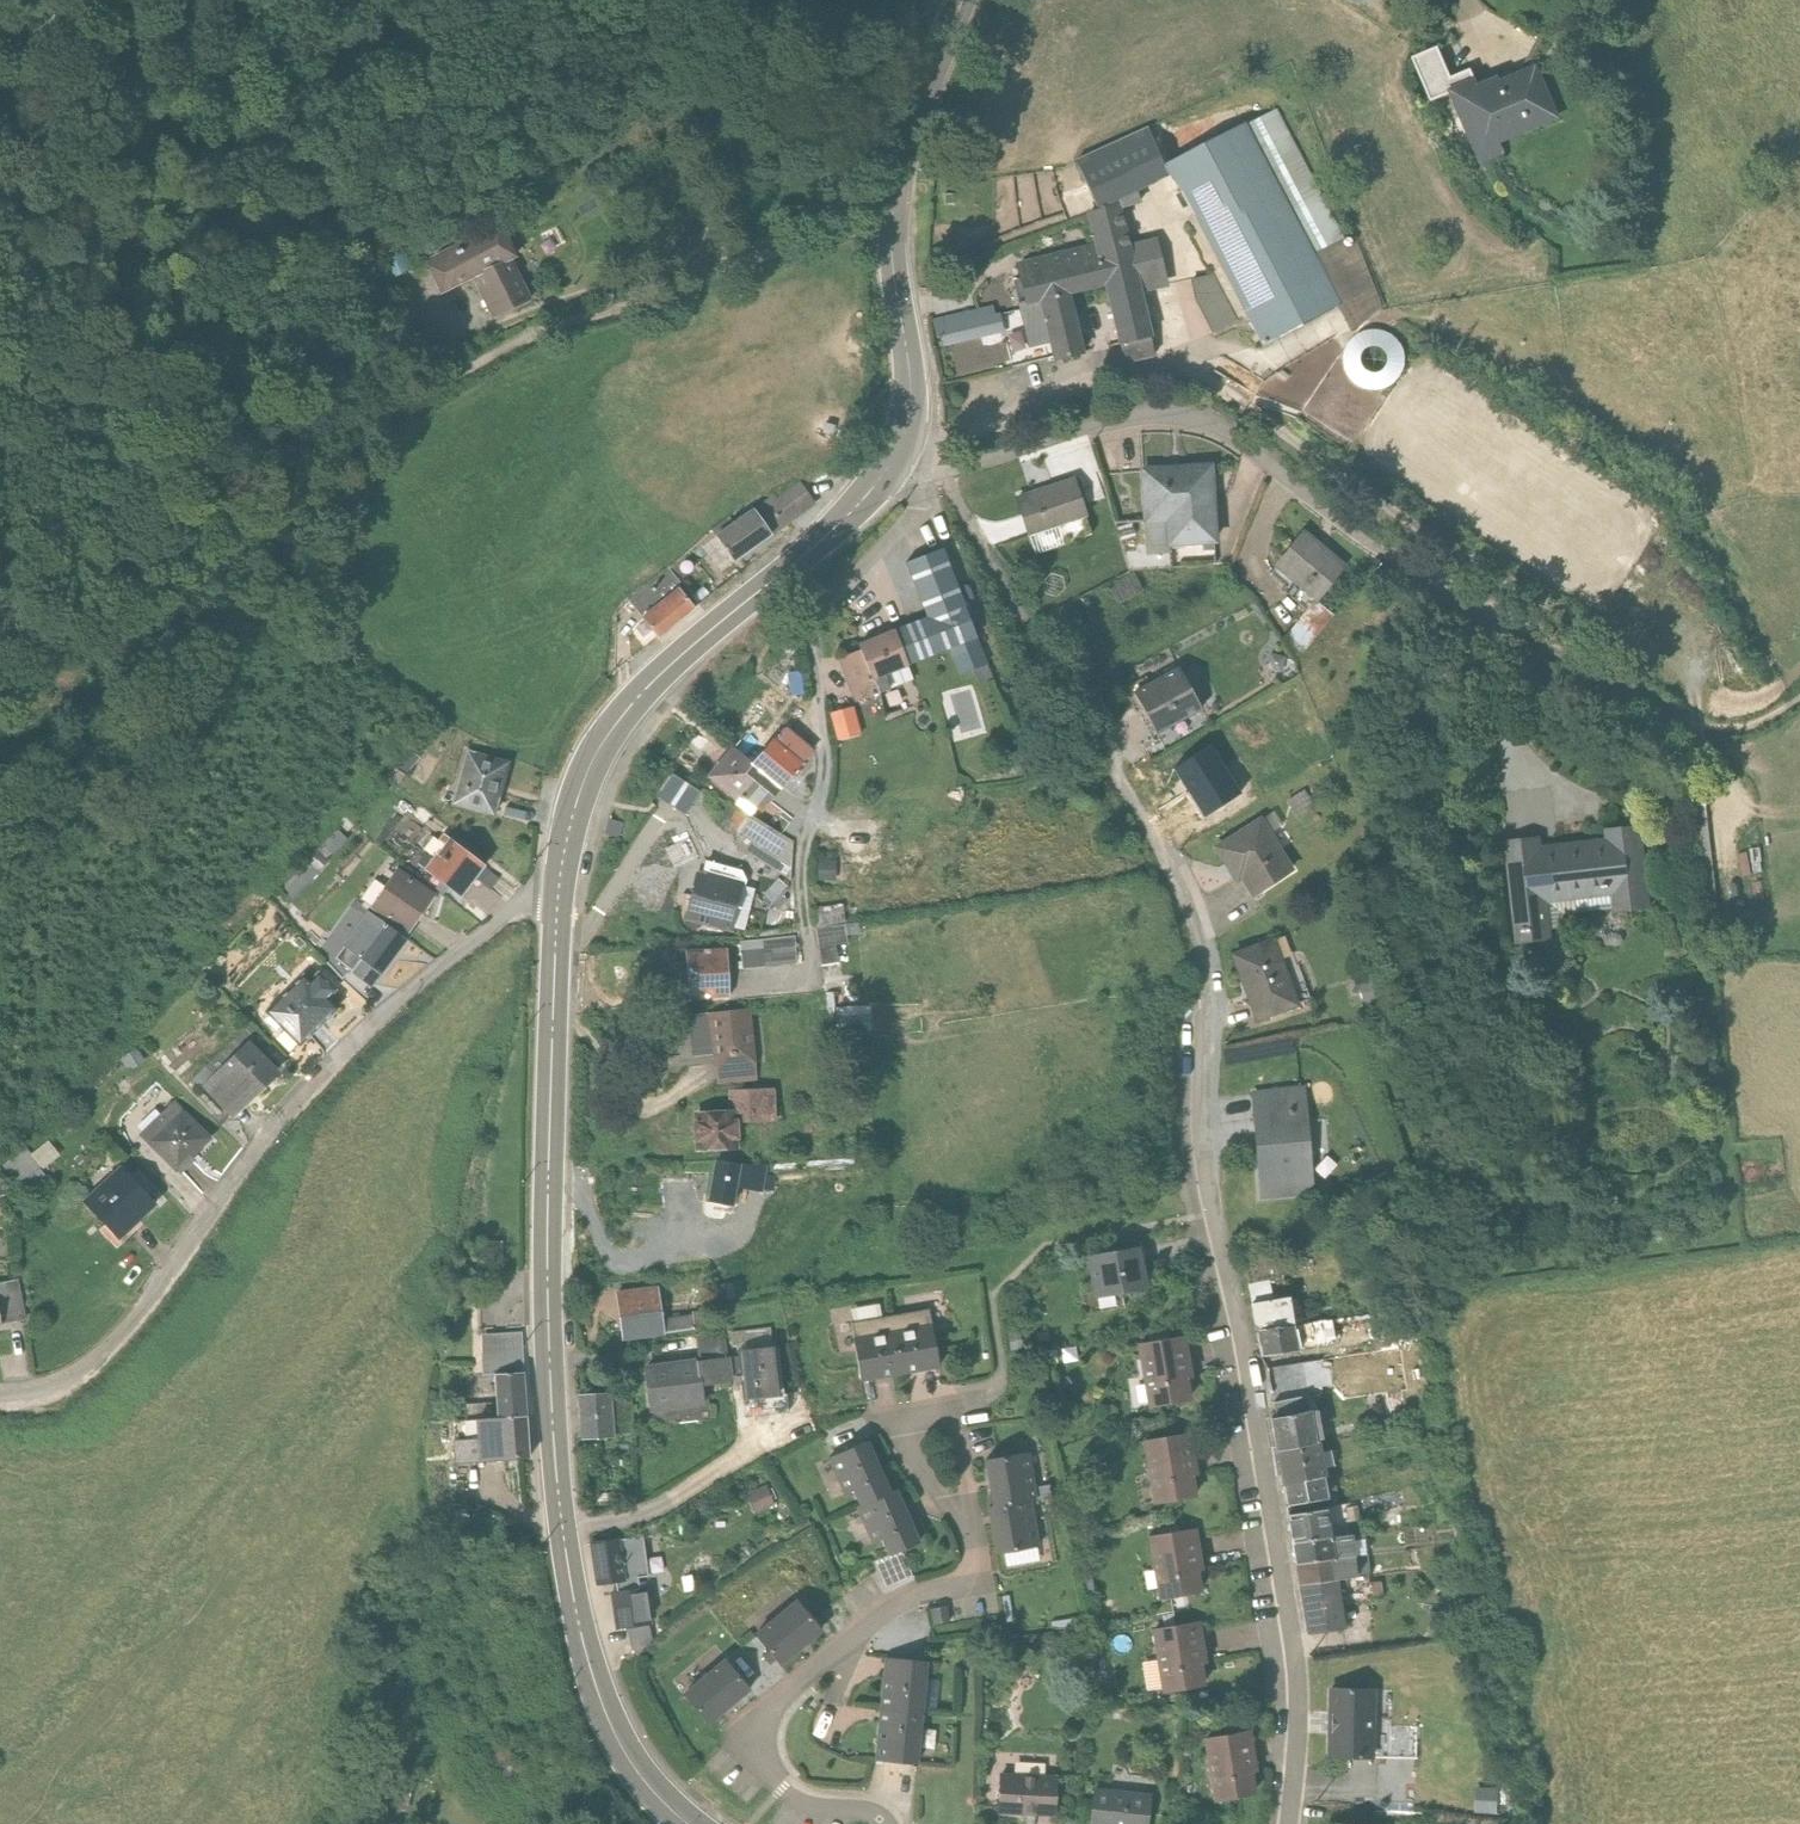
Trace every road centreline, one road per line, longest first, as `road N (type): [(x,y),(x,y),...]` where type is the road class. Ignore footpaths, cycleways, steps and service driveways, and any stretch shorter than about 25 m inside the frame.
road 1 (residential): [(1299,1823),(1307,1674),(1212,1167),(1207,954),(1166,857),(941,473)]
road 2 (secondary): [(685,1823),(639,1776),(596,1685),(566,1532),(550,1233),(560,878)]
road 3 (unclassified): [(0,1396),(40,1394),(99,1364),(220,1206),(391,1008),(560,878)]
road 4 (residential): [(941,473),(1059,436),(1181,415),(1253,447),(1312,496),(1504,620)]
road 5 (secondary): [(560,878),(581,790),(618,724),(691,645),(859,505),(897,452)]
road 6 (track): [(134,0),(168,32),(213,114),(209,167),(167,271),(165,303),(169,325),(206,390),(220,468),(238,497)]
road 7 (secondary): [(897,452),(910,411),(891,258),(895,189),(961,0)]
road 8 (residential): [(885,1823),(817,1813),(786,1794),(771,1772),(779,1716),(889,1621),(970,1585),(981,1556)]
road 9 (track): [(1504,620),(1693,727),(1741,728),(1799,695)]
road 10 (track): [(455,374),(546,329),(752,262)]
road 11 (track): [(238,497),(187,470),(0,316)]
road 12 (residential): [(981,1556),(963,1429),(950,1413),(916,1422),(912,1439),(917,1463),(946,1505)]
road 13 (track): [(489,329),(621,285),(752,262)]
road 14 (track): [(271,503),(455,374)]
road 15 (track): [(752,262),(893,219)]

